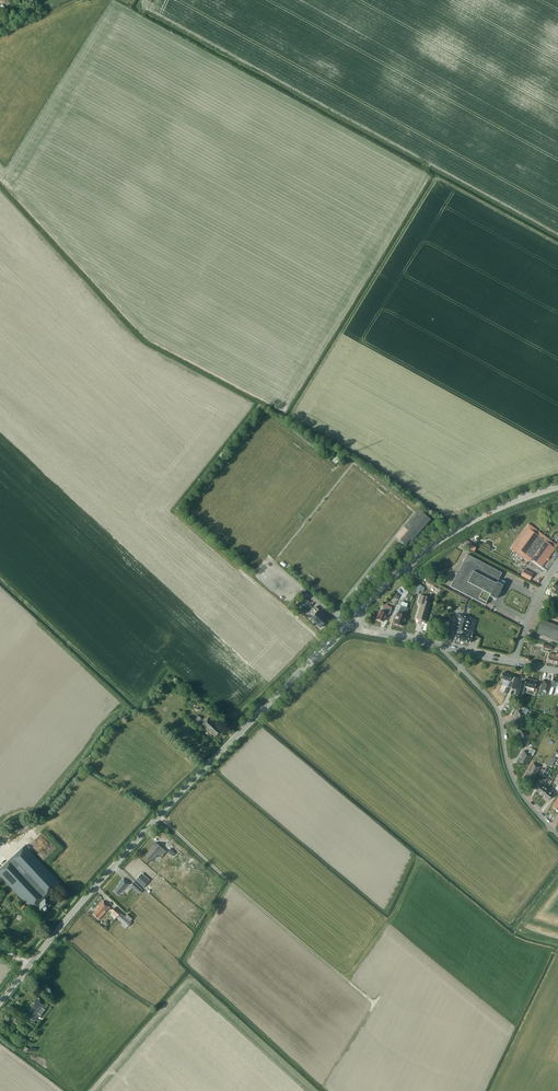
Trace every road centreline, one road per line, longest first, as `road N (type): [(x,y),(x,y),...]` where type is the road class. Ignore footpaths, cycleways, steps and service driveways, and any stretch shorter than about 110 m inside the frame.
road 1 (tertiary): [(0,1004),(101,878),(347,622)]
road 2 (tertiary): [(347,622),(433,545),(557,487)]
road 3 (track): [(158,816),(348,981)]
road 4 (unclassified): [(557,835),(522,796),(499,716),(461,668)]

